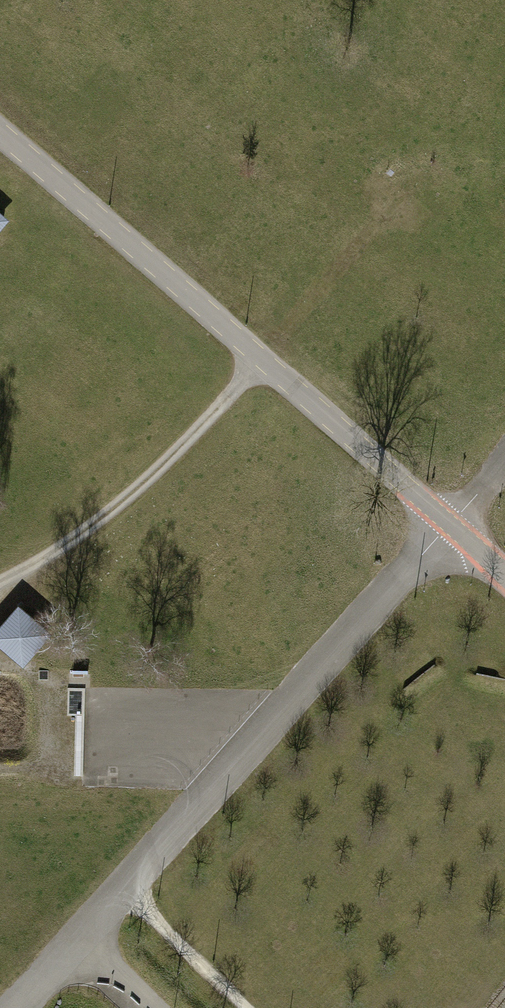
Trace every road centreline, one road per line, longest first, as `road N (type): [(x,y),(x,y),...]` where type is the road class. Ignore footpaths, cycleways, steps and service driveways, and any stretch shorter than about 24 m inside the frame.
road 1 (unclassified): [(0,133),(452,525)]
road 2 (unclassified): [(452,525),(80,931)]
road 3 (track): [(393,207),(178,451),(87,532),(0,582)]

